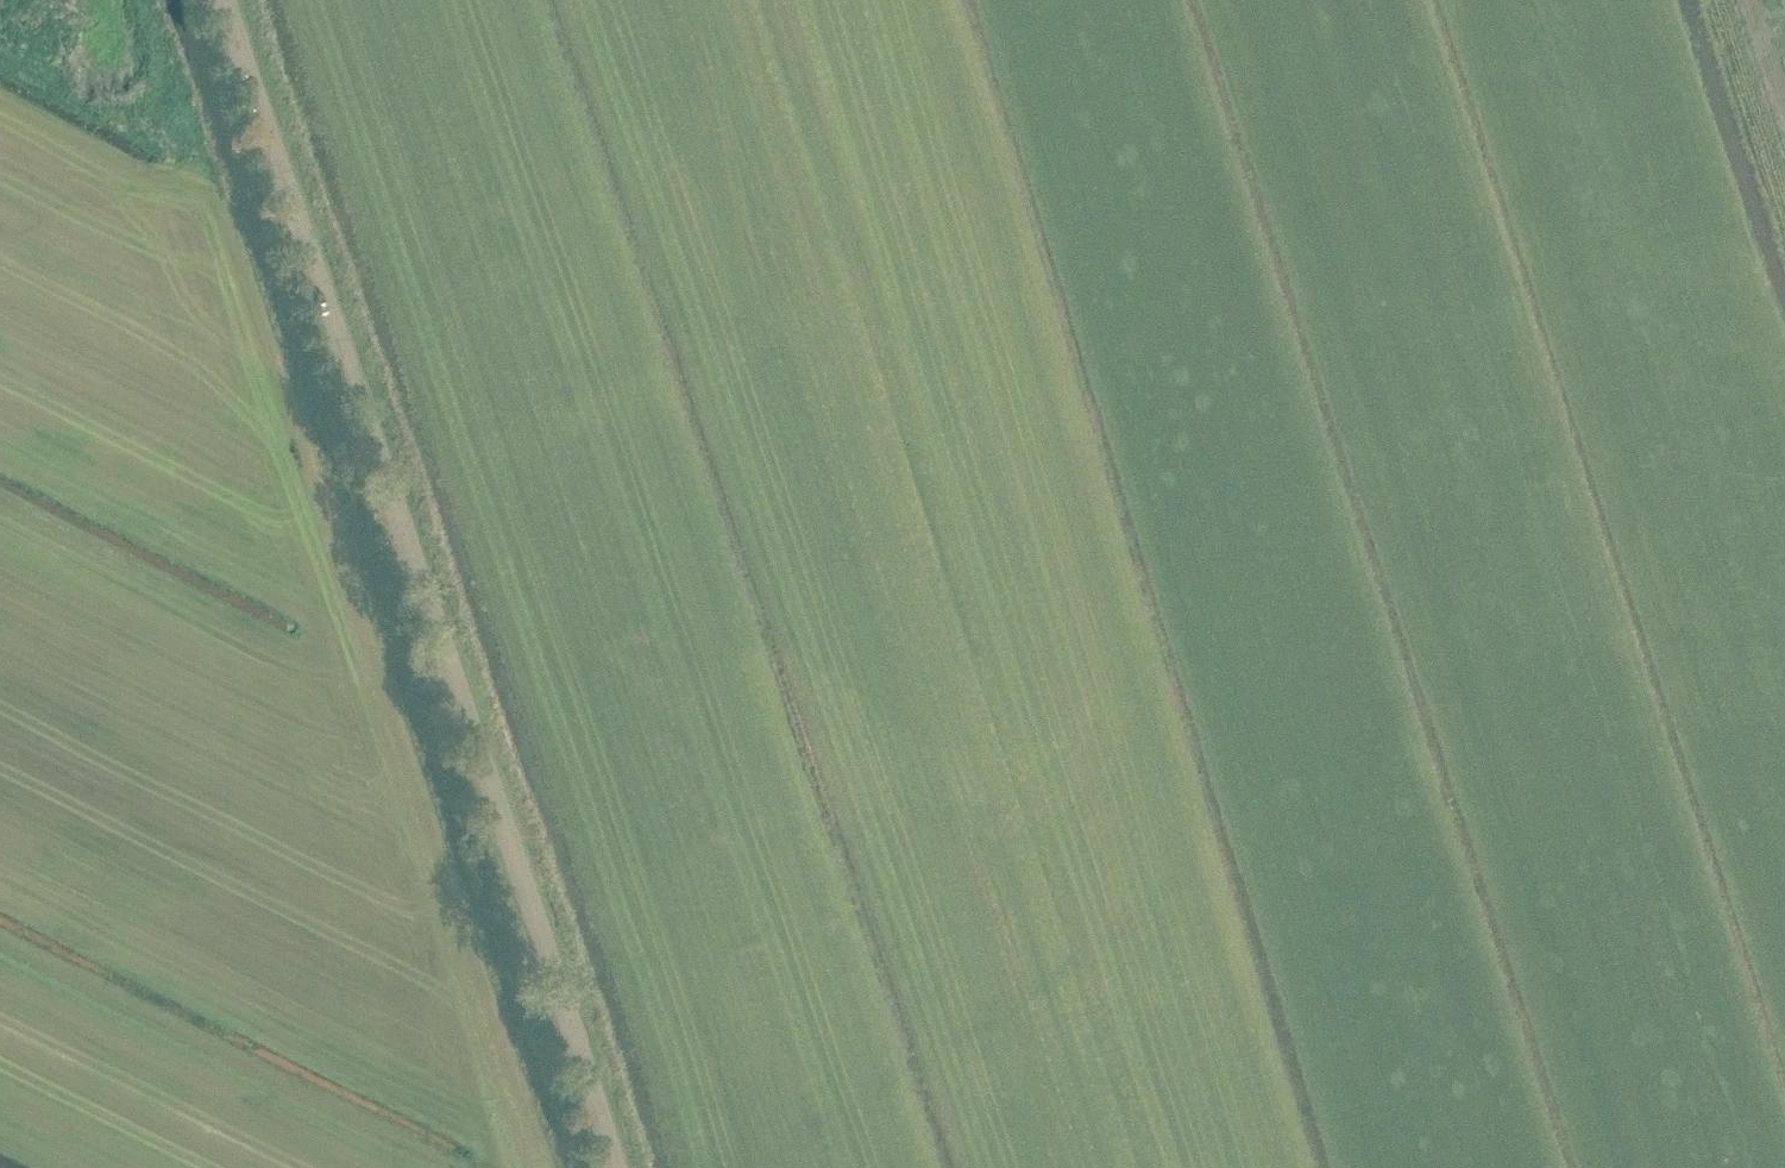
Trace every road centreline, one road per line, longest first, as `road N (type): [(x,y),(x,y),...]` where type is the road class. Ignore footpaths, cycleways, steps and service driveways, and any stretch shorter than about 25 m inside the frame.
road 1 (tertiary): [(618,1167),(224,0)]

